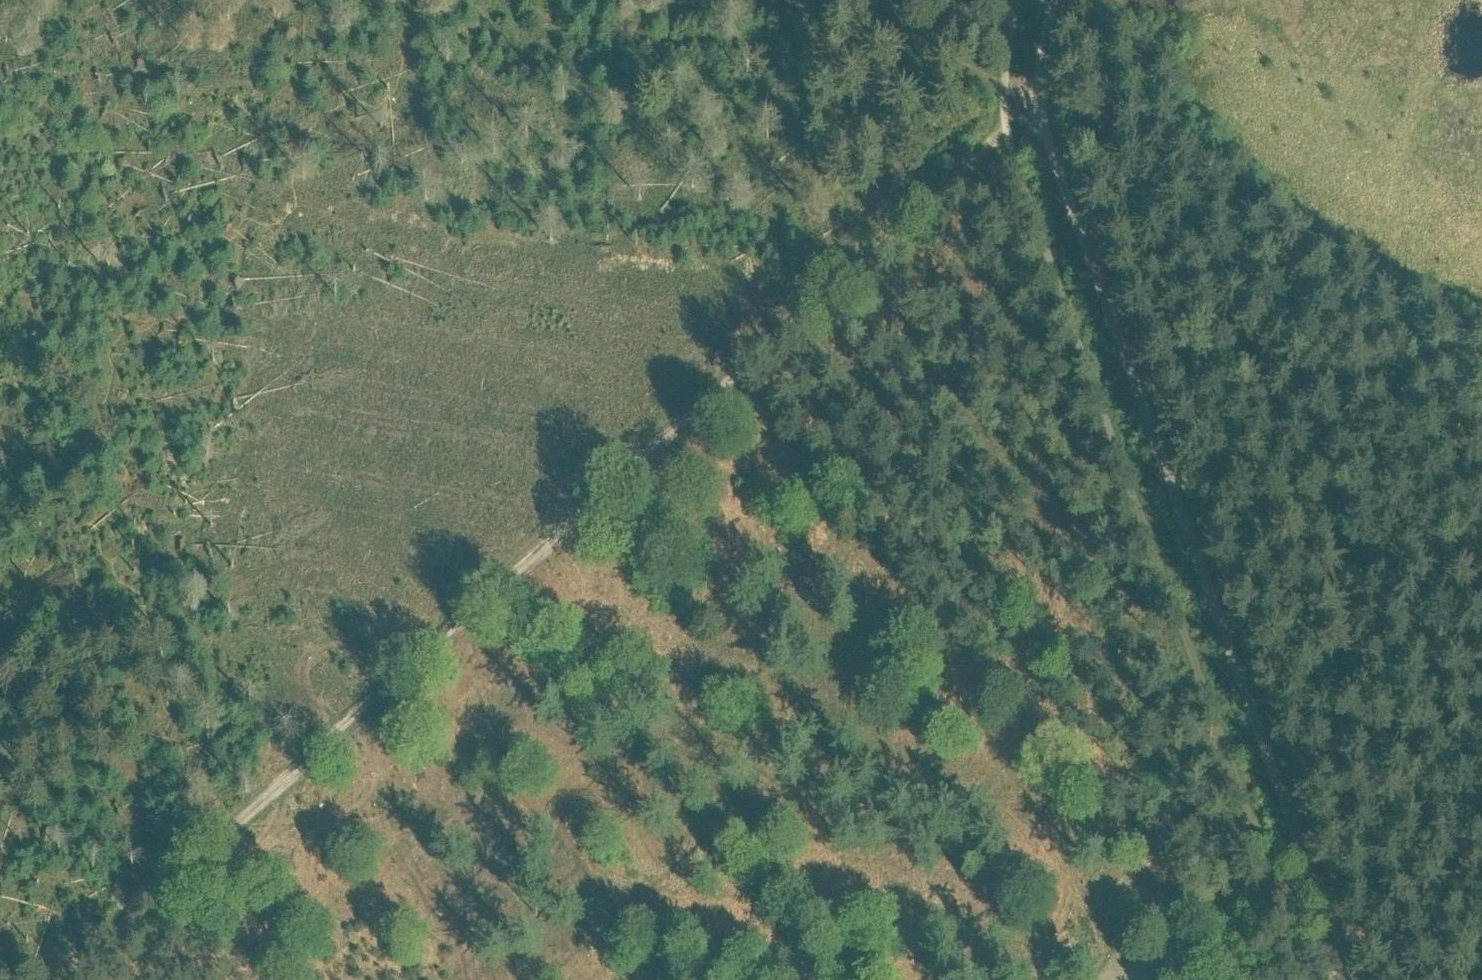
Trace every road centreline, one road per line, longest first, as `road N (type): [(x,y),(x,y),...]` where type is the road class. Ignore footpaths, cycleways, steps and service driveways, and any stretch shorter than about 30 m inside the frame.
road 1 (track): [(272,804),(1008,152)]
road 2 (unclassified): [(1352,979),(1245,686)]
road 3 (track): [(1040,86),(1005,77),(968,33),(857,0)]
road 4 (track): [(1271,881),(1212,910),(1140,979)]
road 5 (track): [(72,979),(187,879)]

